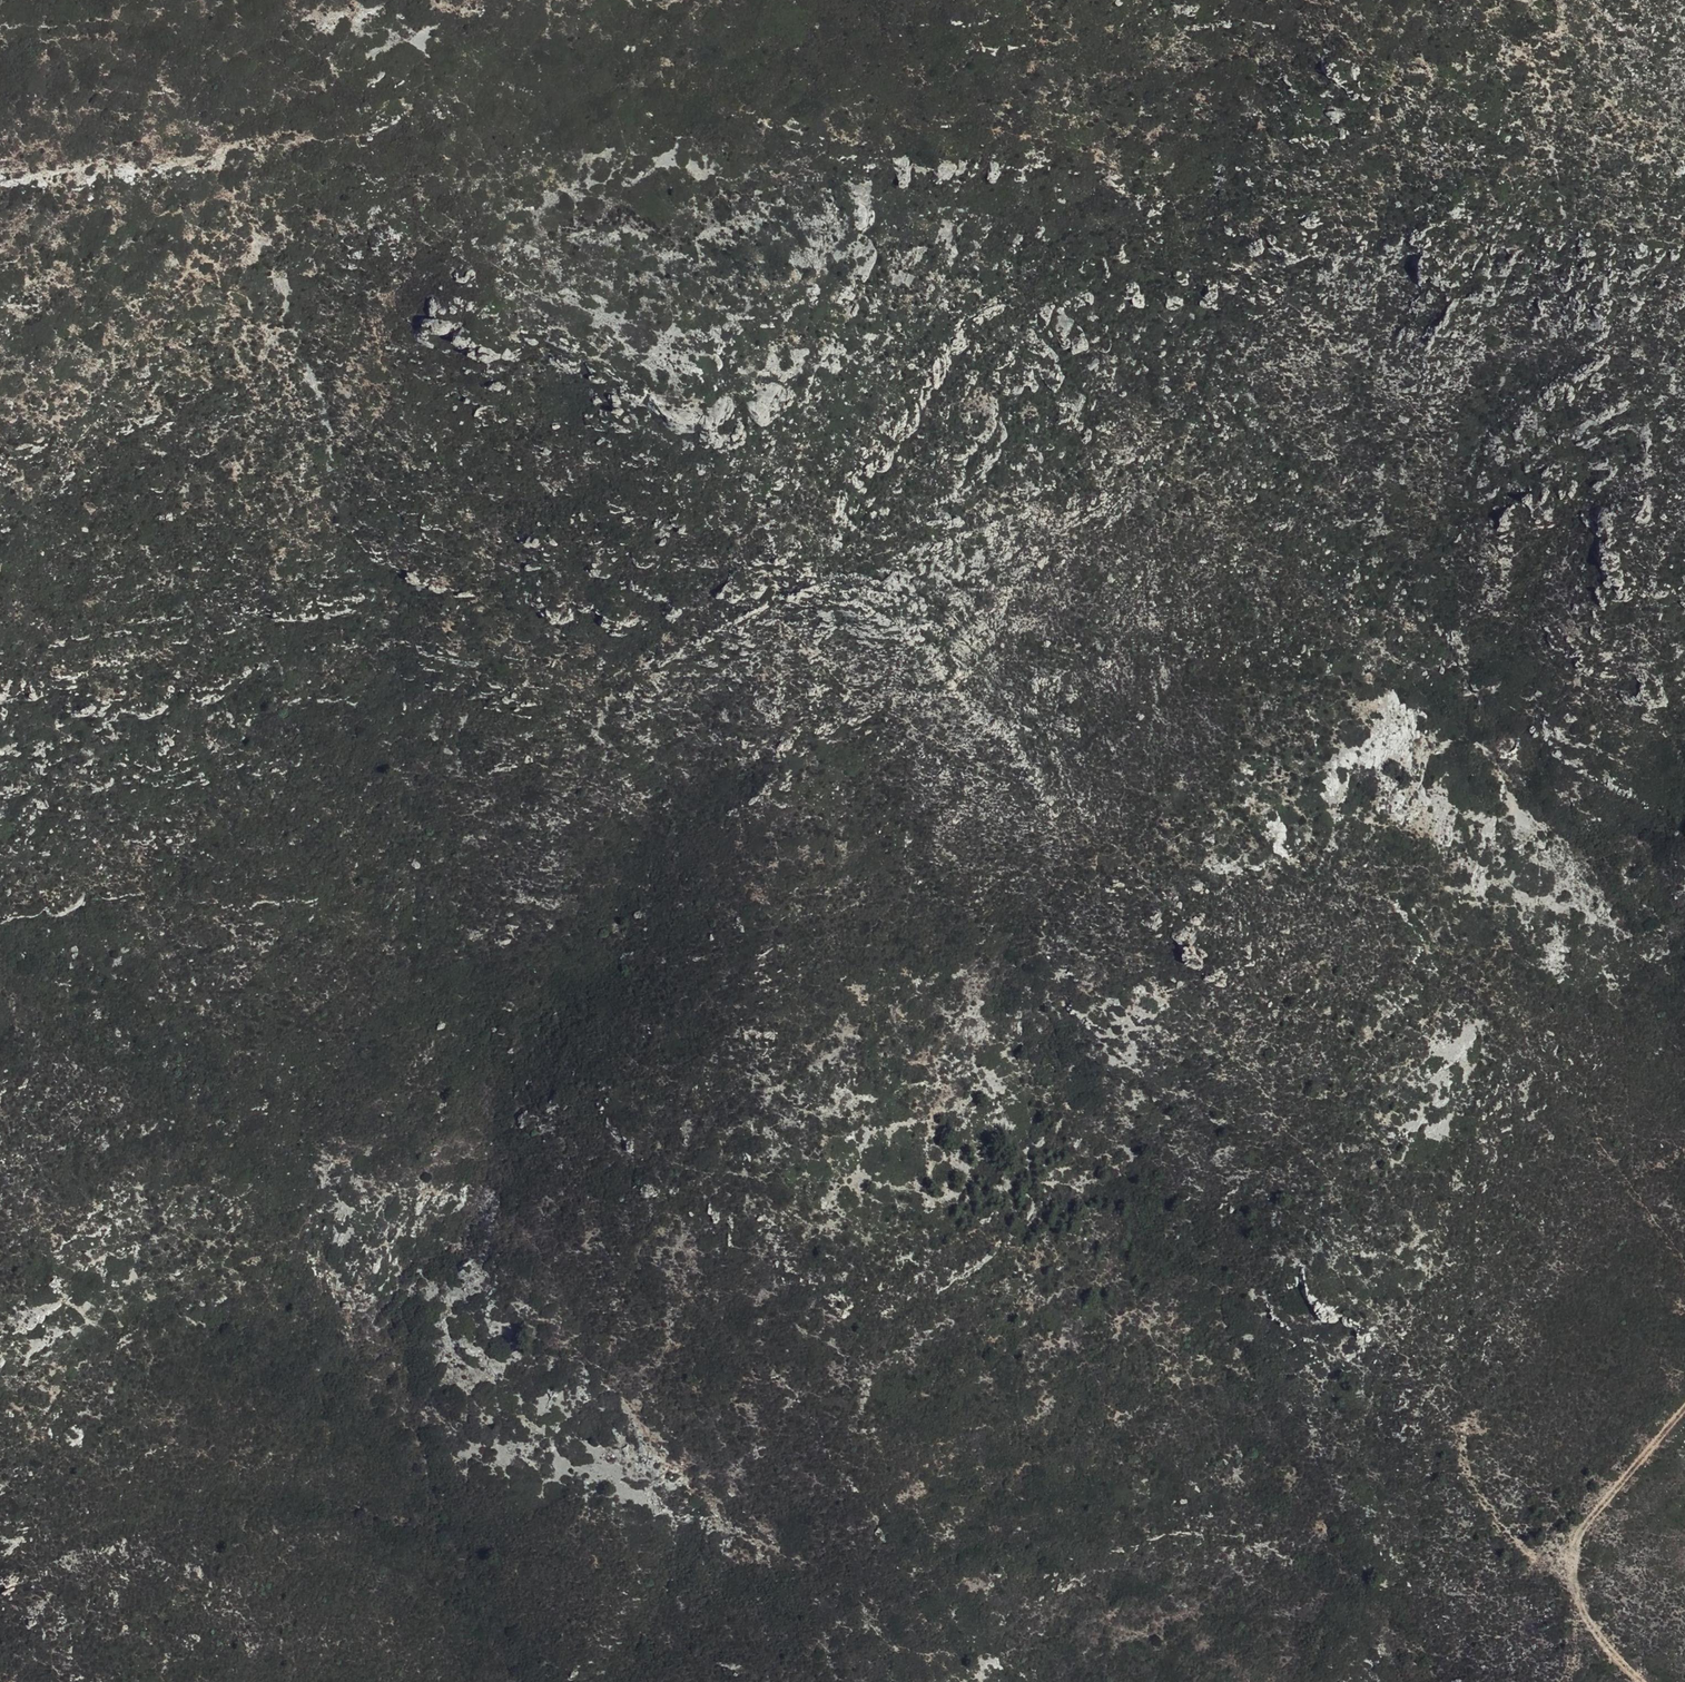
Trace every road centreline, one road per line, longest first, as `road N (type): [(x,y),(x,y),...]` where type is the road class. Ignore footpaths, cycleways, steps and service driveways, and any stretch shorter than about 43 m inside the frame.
road 1 (track): [(1642,1681),(1591,1626),(1570,1555),(1597,1504),(1684,1402)]

